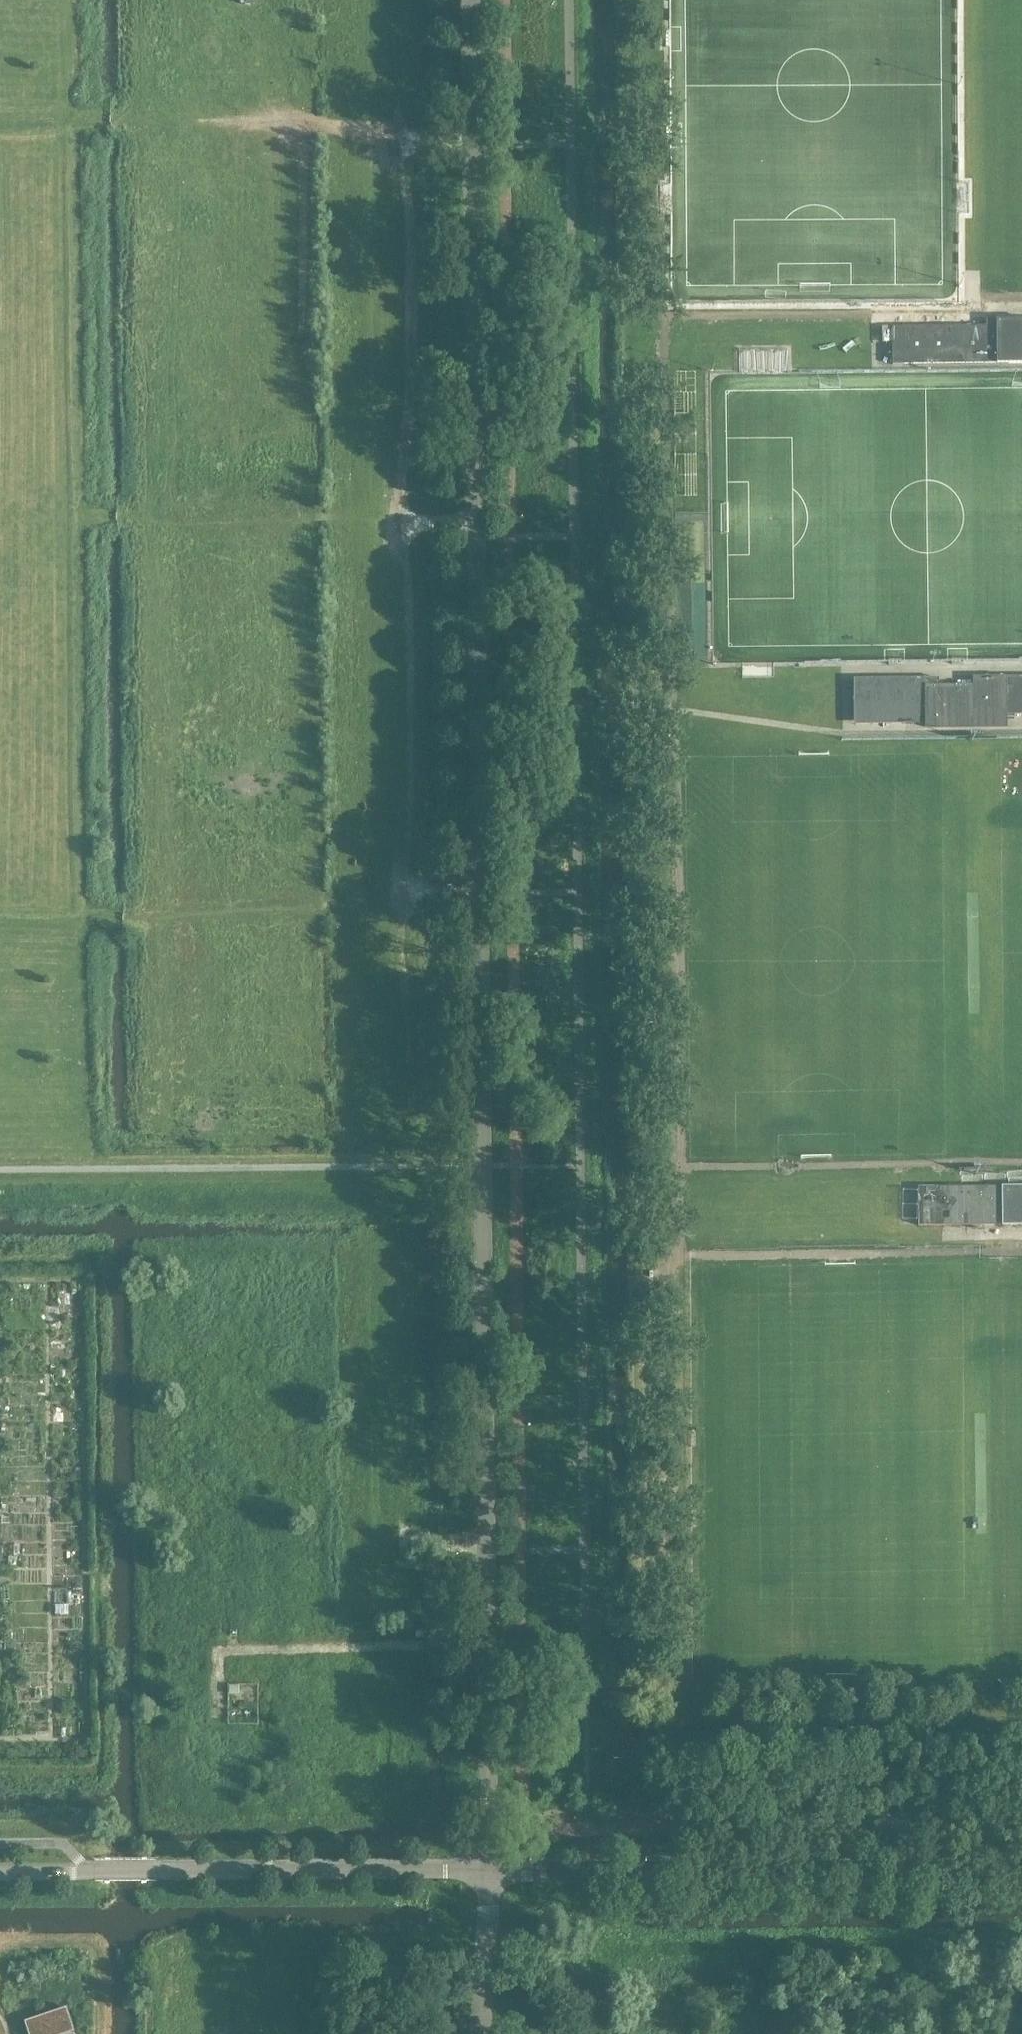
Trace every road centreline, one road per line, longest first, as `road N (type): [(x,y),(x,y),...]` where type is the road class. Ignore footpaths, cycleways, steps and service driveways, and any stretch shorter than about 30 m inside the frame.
road 1 (unclassified): [(491,1874),(466,0)]
road 2 (unclassified): [(491,1874),(1021,1872)]
road 3 (unclassified): [(491,1874),(0,1873)]
road 4 (track): [(216,1720),(217,1651),(490,1645)]
road 5 (unclassified): [(482,2033),(491,1874)]
road 6 (track): [(329,522),(473,523)]

